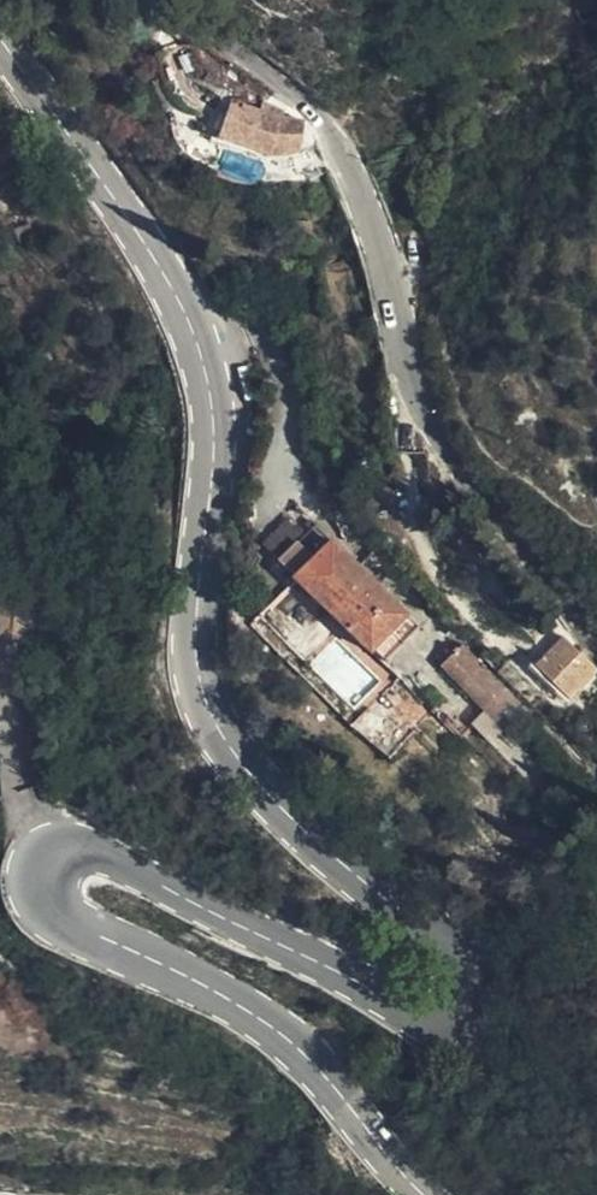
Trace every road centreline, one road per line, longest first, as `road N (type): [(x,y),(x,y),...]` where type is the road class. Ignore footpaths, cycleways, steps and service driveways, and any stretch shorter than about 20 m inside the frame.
road 1 (primary): [(422,1194),(286,1037),(214,990),(56,918),(36,896),(32,874),(49,849),(75,843),(397,998),(430,1009),(449,1005),(457,990),(457,972),(422,927),(347,869),(226,743),(198,668),(213,429),(190,325),(0,40)]
road 2 (tertiary): [(596,630),(431,426),(408,383),(382,255),(328,134),(171,0)]

